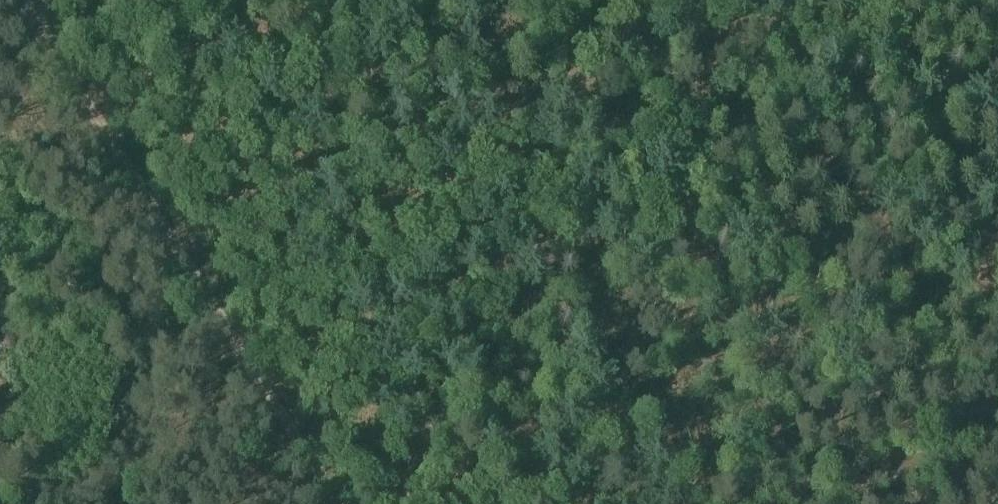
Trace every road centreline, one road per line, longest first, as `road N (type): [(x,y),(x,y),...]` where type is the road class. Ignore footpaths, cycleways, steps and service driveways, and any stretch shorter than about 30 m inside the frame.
road 1 (track): [(207,303),(451,200),(788,27),(875,0)]
road 2 (track): [(21,0),(331,503)]
road 3 (track): [(807,503),(997,422)]

